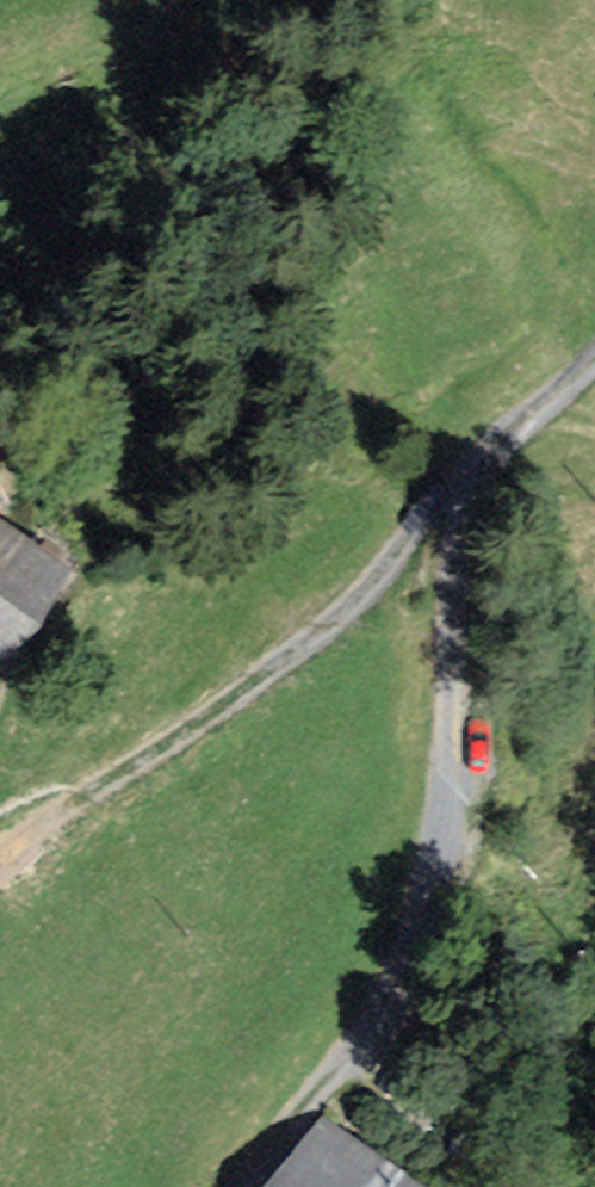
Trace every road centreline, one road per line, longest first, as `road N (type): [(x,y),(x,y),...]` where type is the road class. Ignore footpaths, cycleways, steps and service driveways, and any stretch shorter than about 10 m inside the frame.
road 1 (track): [(594,358),(496,444),(458,521),(450,750),(434,861),(401,974),(345,1069),(274,1138),(240,1186)]
road 2 (track): [(0,873),(9,874),(44,829),(272,676),(357,600),(441,483),(475,486)]

